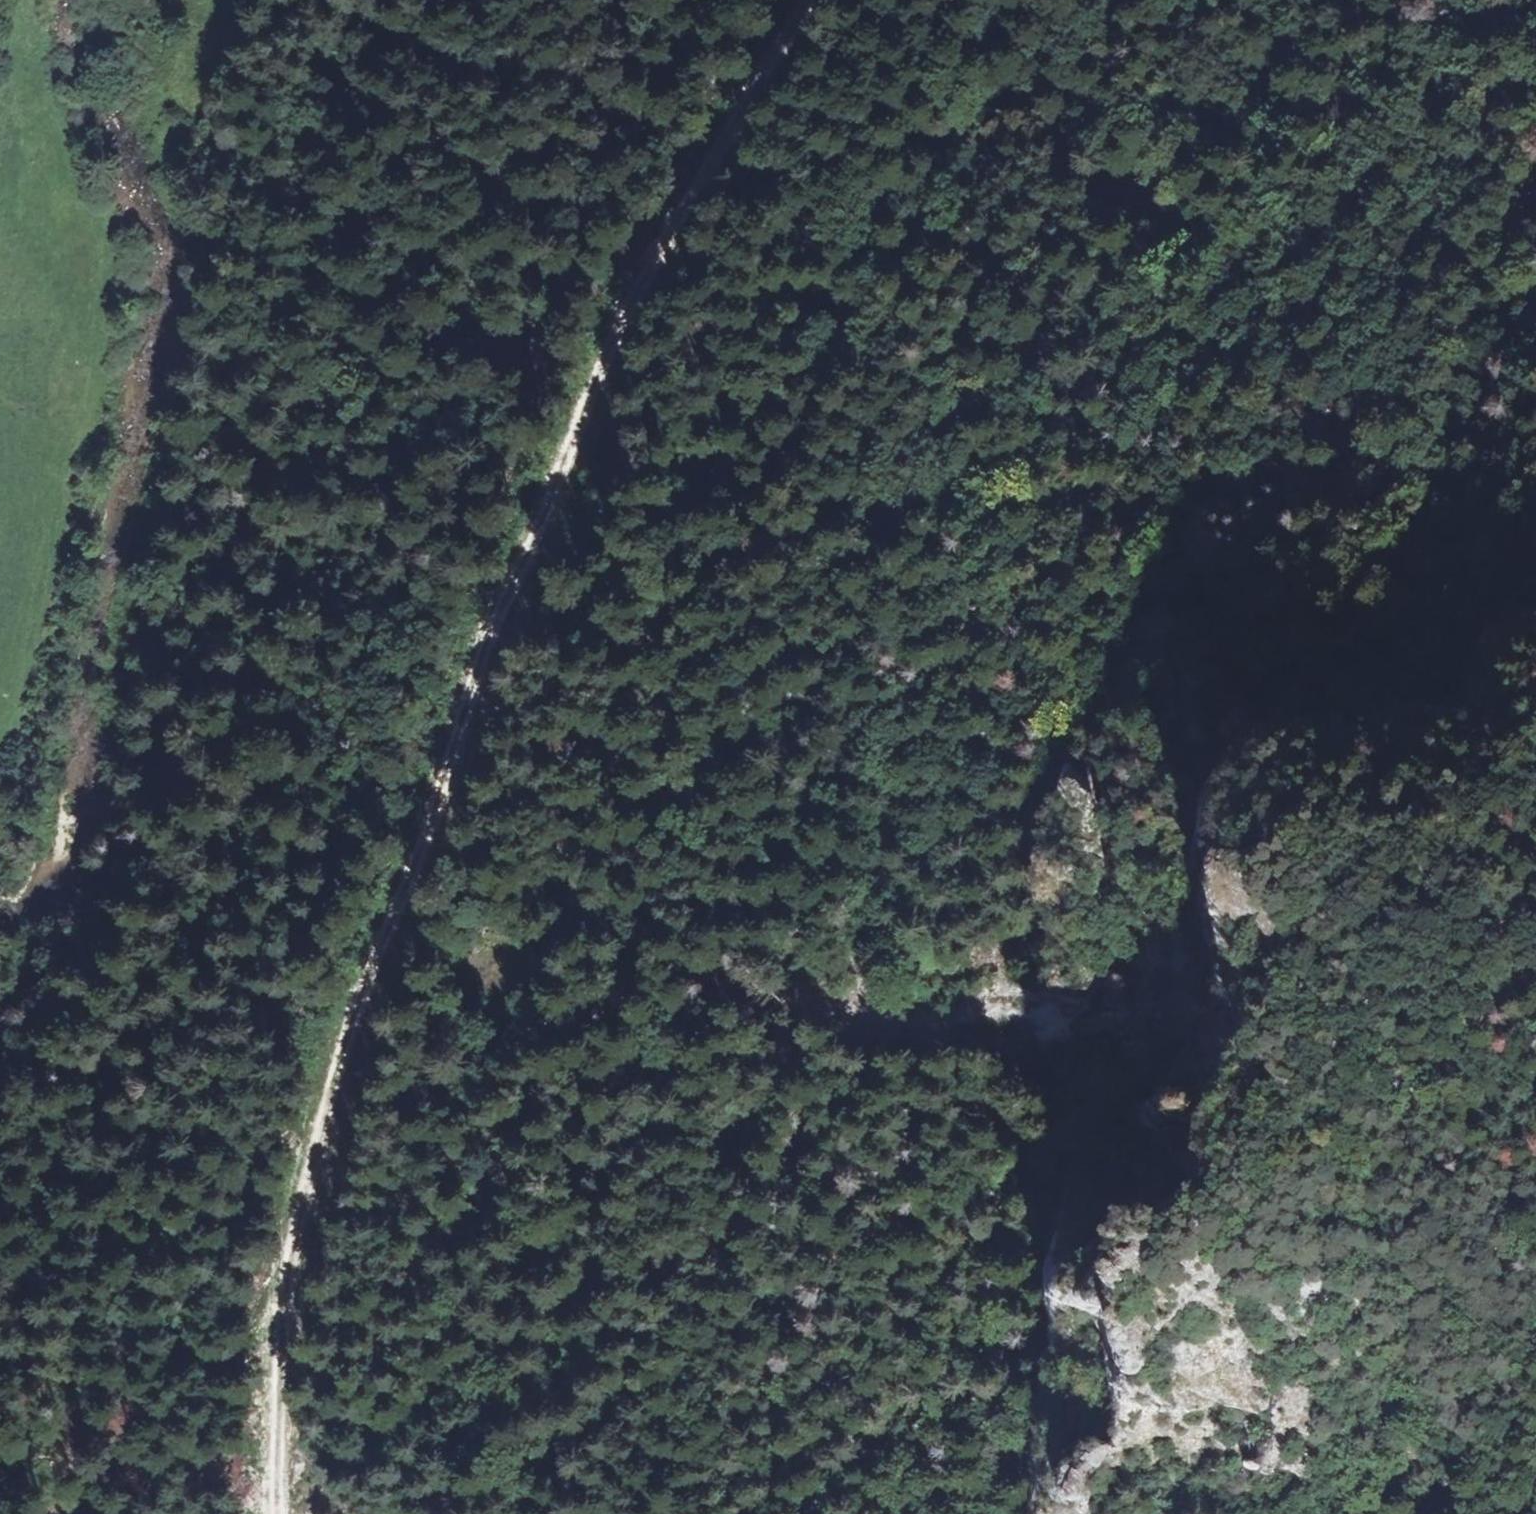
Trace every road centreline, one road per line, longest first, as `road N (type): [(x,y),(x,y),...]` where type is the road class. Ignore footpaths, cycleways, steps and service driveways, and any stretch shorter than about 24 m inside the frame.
road 1 (track): [(278,1513),(287,1258),(335,1064),(420,853),(488,637),(534,544),(612,340),(810,0)]

